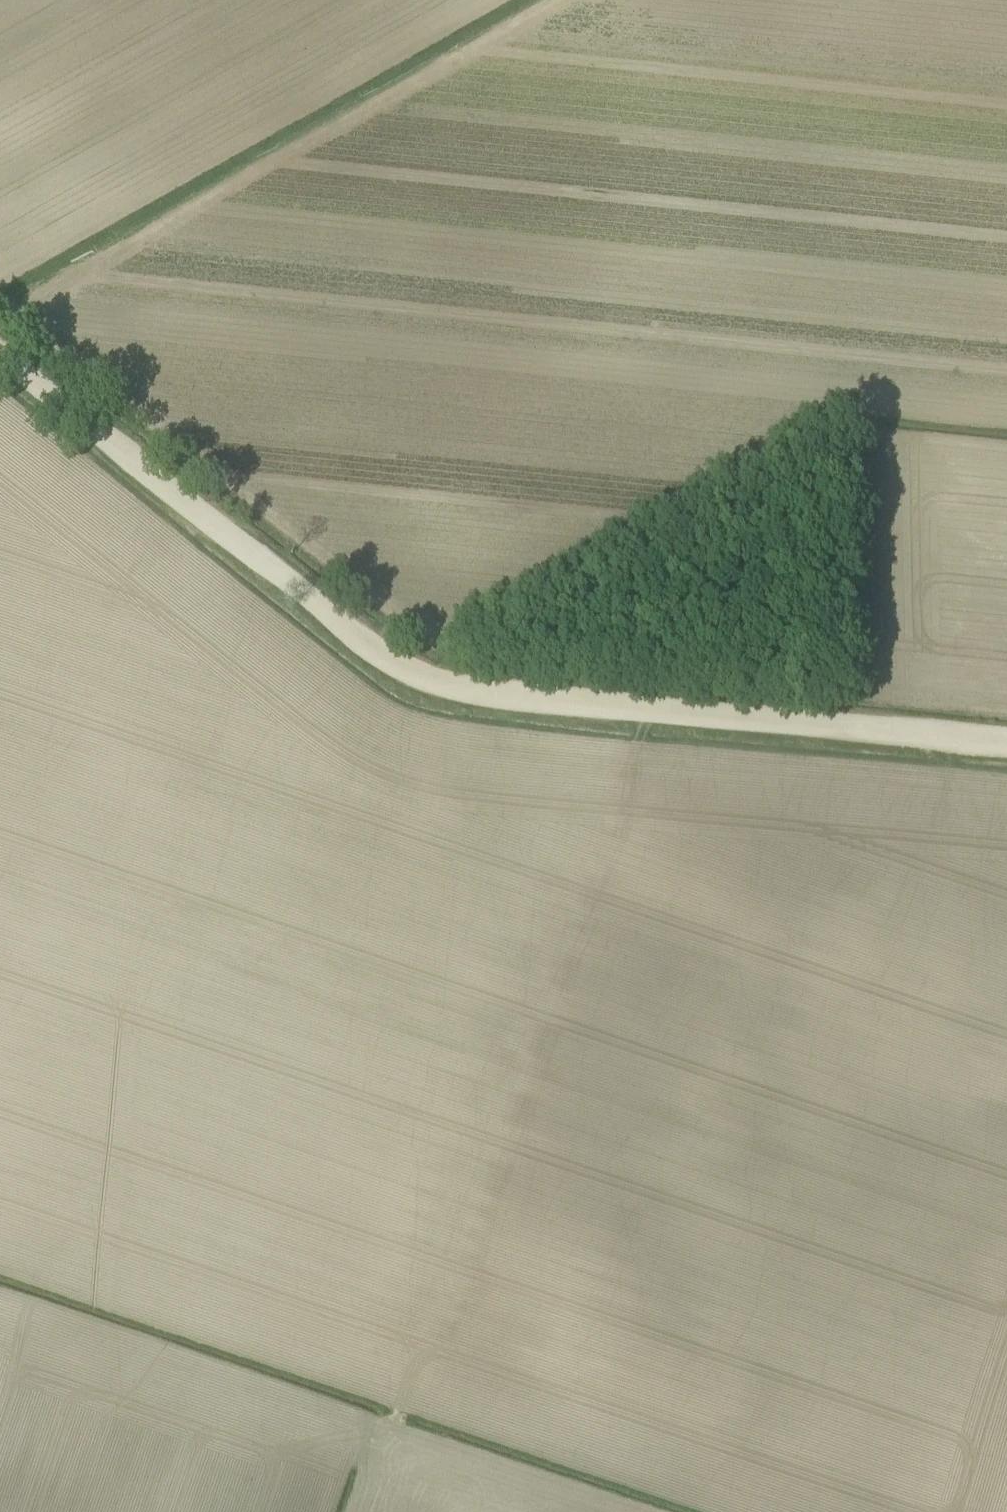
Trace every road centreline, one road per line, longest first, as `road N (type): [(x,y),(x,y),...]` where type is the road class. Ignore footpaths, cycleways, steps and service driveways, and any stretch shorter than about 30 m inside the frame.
road 1 (track): [(0,364),(378,660),(436,689),(1006,749)]

